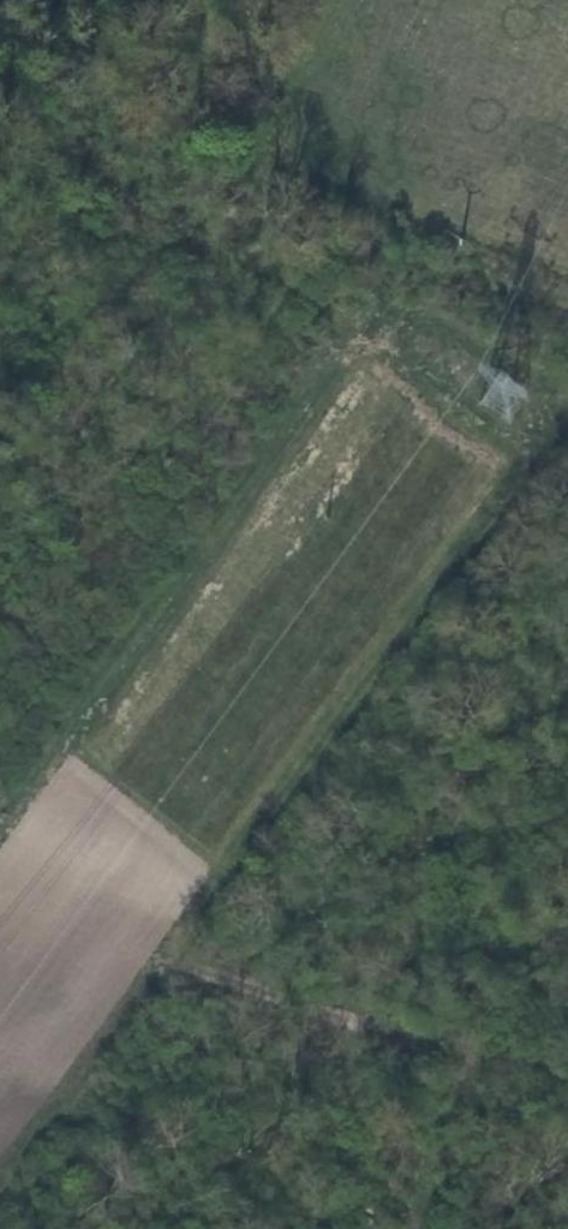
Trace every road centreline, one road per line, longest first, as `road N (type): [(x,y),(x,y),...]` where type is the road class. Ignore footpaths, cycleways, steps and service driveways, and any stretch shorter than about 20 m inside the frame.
road 1 (track): [(140,959),(567,1087)]

